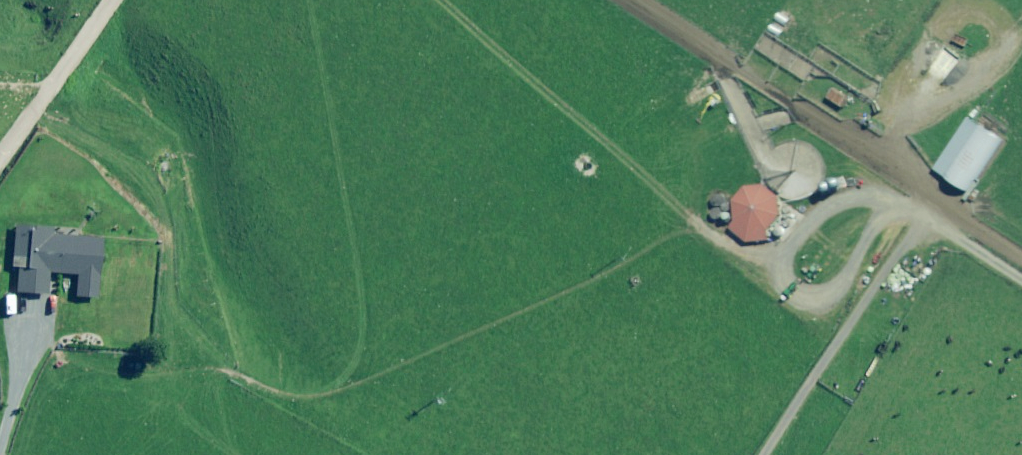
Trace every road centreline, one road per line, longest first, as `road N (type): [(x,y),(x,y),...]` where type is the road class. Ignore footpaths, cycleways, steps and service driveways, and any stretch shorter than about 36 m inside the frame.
road 1 (track): [(1021,251),(640,0)]
road 2 (track): [(935,193),(763,454)]
road 3 (track): [(108,0),(0,157)]

